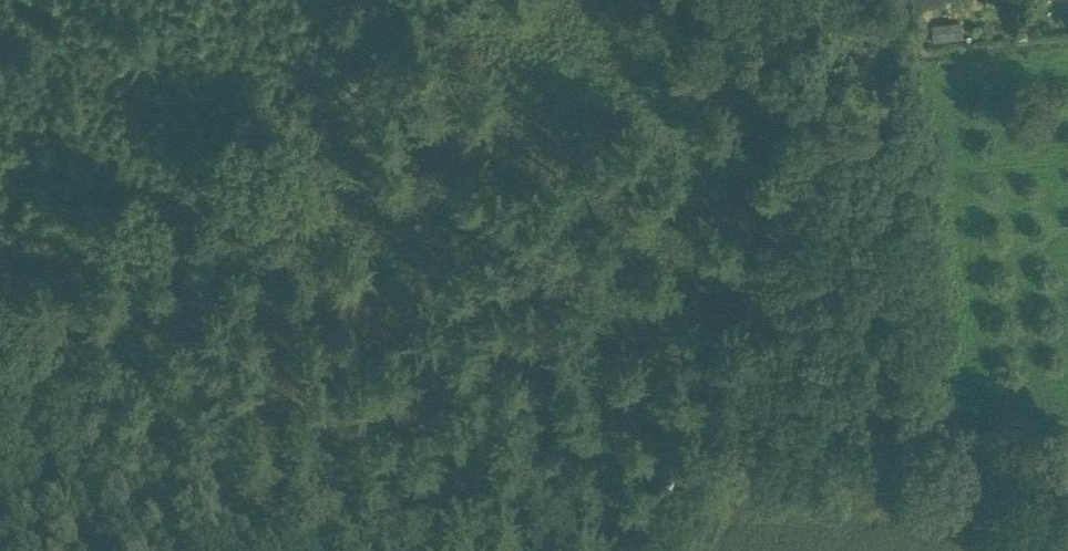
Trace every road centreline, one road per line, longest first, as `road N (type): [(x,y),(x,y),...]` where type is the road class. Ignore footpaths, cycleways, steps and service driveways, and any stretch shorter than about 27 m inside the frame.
road 1 (track): [(643,550),(897,0)]
road 2 (track): [(452,0),(385,69),(242,172),(9,275)]
road 3 (track): [(0,279),(9,275),(49,309),(154,438),(288,550)]

